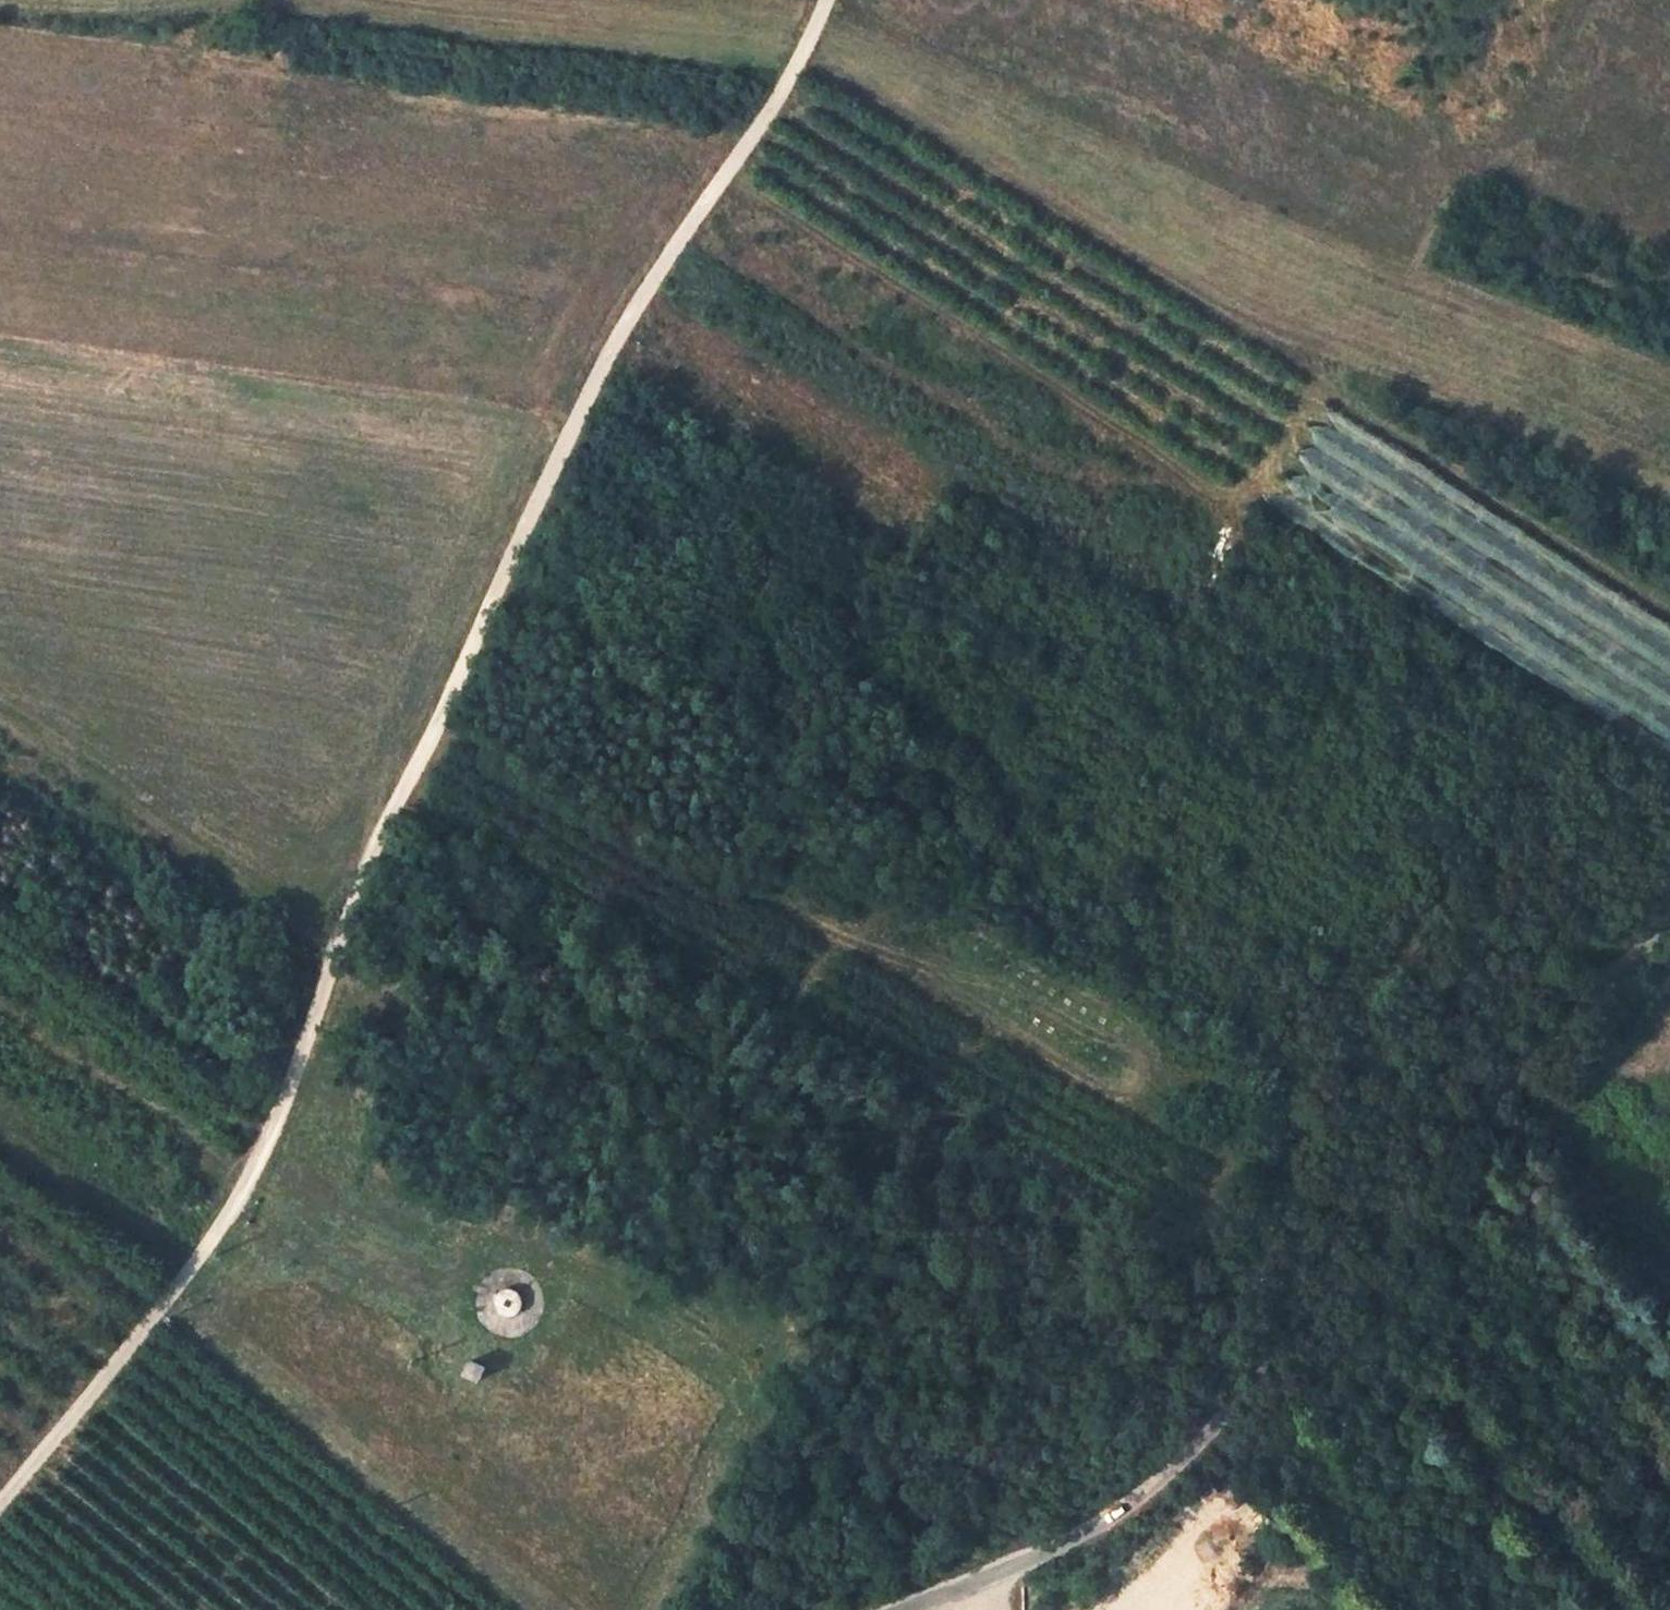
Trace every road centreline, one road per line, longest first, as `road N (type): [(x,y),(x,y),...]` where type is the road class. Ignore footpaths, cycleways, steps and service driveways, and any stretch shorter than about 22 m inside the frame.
road 1 (unclassified): [(1669,912),(1572,1002),(1138,1493),(852,1609)]
road 2 (track): [(335,952),(189,849),(0,740)]

